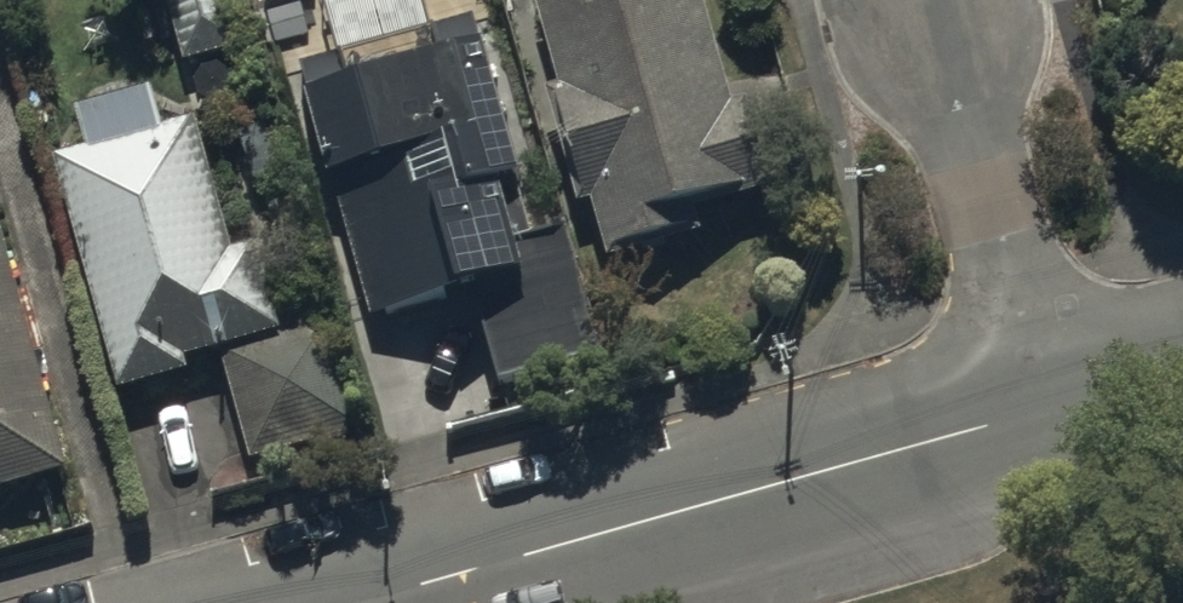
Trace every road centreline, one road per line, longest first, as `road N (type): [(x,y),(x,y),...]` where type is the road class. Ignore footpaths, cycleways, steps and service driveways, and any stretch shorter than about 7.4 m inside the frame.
road 1 (tertiary): [(370,602),(1067,409)]
road 2 (residential): [(1067,409),(953,0)]
road 3 (tertiary): [(1067,409),(1182,376)]

